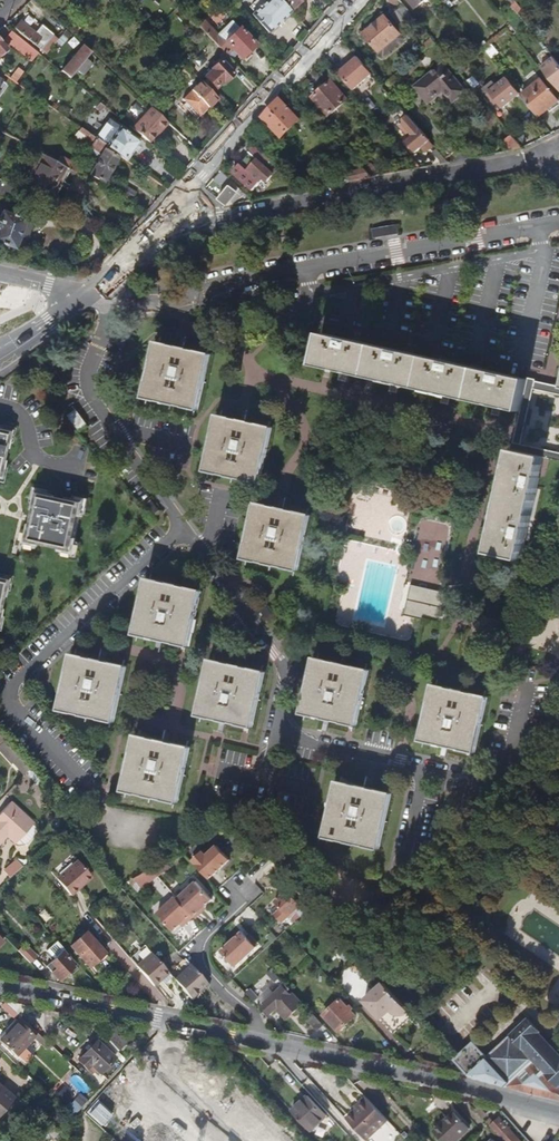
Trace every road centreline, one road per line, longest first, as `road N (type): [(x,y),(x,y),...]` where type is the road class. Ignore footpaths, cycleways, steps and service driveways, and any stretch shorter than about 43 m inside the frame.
road 1 (residential): [(192,219),(529,157),(554,145)]
road 2 (residential): [(259,1042),(558,1113)]
road 3 (tertiary): [(183,202),(357,0)]
road 4 (residential): [(0,987),(259,1042)]
road 5 (residential): [(259,1042),(256,1025),(198,963),(202,940),(245,900)]

